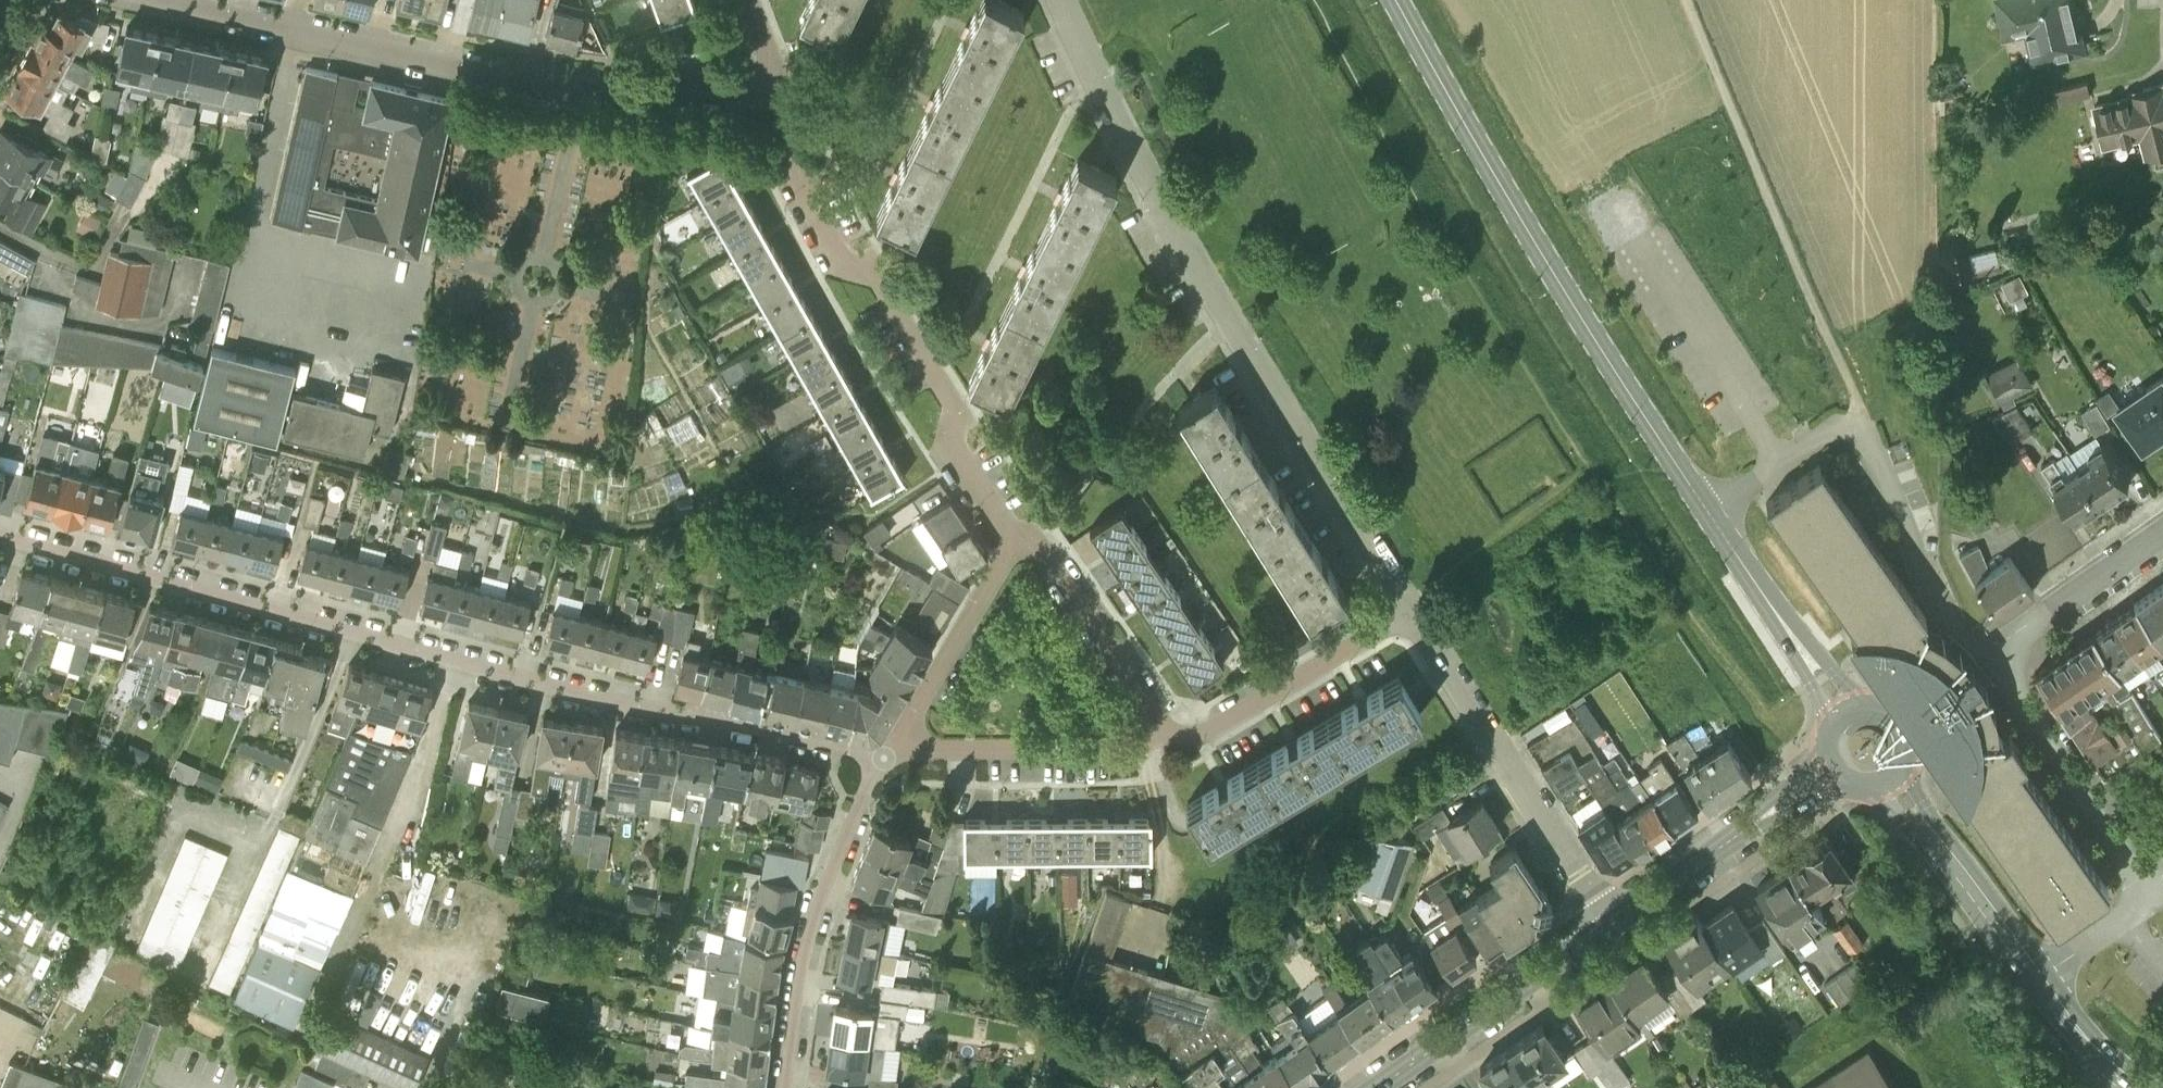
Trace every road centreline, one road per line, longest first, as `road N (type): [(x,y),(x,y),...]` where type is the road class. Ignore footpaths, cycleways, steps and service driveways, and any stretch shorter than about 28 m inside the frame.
road 1 (residential): [(883,754),(559,686),(0,534)]
road 2 (residential): [(1414,611),(1185,249),(1063,0)]
road 3 (primary): [(1709,512),(1554,273),(1398,0)]
road 4 (residential): [(777,82),(713,92),(582,86),(188,0)]
road 5 (residential): [(1016,540),(950,442),(958,409),(874,270),(840,261),(806,193),(777,82)]
road 6 (residential): [(1996,663),(1951,623),(1928,584),(1861,412),(1709,512)]
road 7 (residential): [(1611,924),(1414,611)]
road 8 (residential): [(784,1087),(804,952),(883,754)]
road 9 (residential): [(883,754),(1114,747),(1165,733)]
road 10 (residential): [(1165,733),(1211,729),(1414,611)]
road 11 (residential): [(2153,896),(1996,663)]
road 12 (residential): [(883,754),(1016,540)]
road 13 (residential): [(1525,983),(1496,965),(1317,1087)]
road 14 (unclassified): [(1165,733),(1042,546),(1016,540)]
road 15 (residential): [(1996,663),(2010,636),(2162,536)]
road 16 (secondary): [(1376,1087),(1525,983)]
road 17 (primary): [(1928,833),(2030,981)]
road 18 (primary): [(1807,657),(1709,512)]
road 19 (secondary): [(1611,924),(1753,824)]
road 20 (primary): [(2030,981),(2137,1087)]
road 21 (residential): [(2030,981),(2153,896)]

